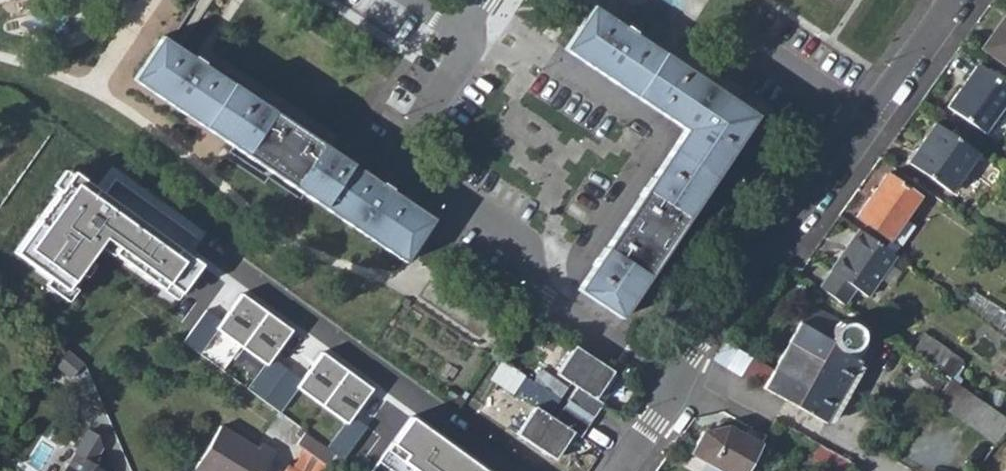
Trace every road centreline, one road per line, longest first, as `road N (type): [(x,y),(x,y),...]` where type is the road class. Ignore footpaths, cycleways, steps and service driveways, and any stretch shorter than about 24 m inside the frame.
road 1 (residential): [(952,0),(790,226),(759,252),(707,326),(682,389)]
road 2 (residential): [(549,298),(658,154),(654,139),(511,45),(472,39)]
road 3 (residential): [(472,39),(398,156),(530,239),(549,298)]
road 4 (residential): [(842,445),(682,389)]
road 5 (residential): [(549,298),(682,389)]

